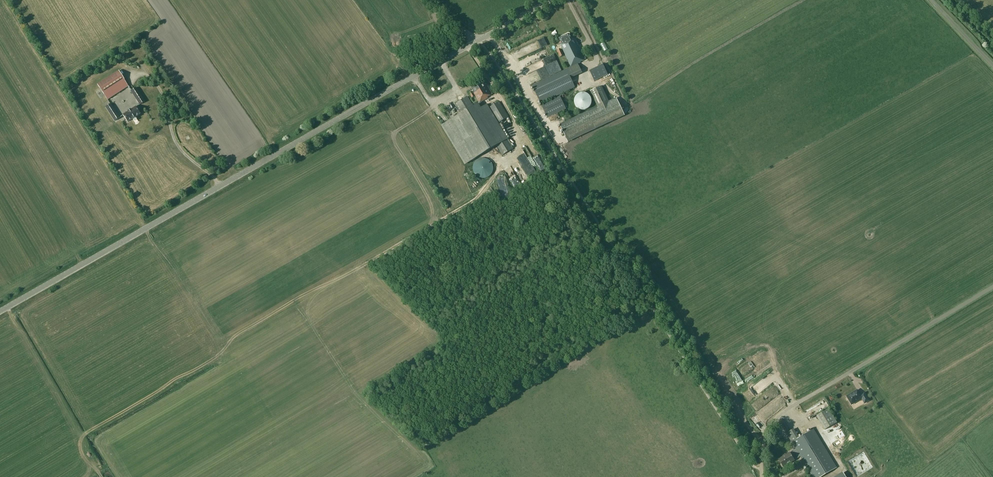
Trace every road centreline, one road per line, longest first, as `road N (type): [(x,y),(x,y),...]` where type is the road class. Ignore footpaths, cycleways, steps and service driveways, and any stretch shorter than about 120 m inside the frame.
road 1 (tertiary): [(0,311),(476,41)]

